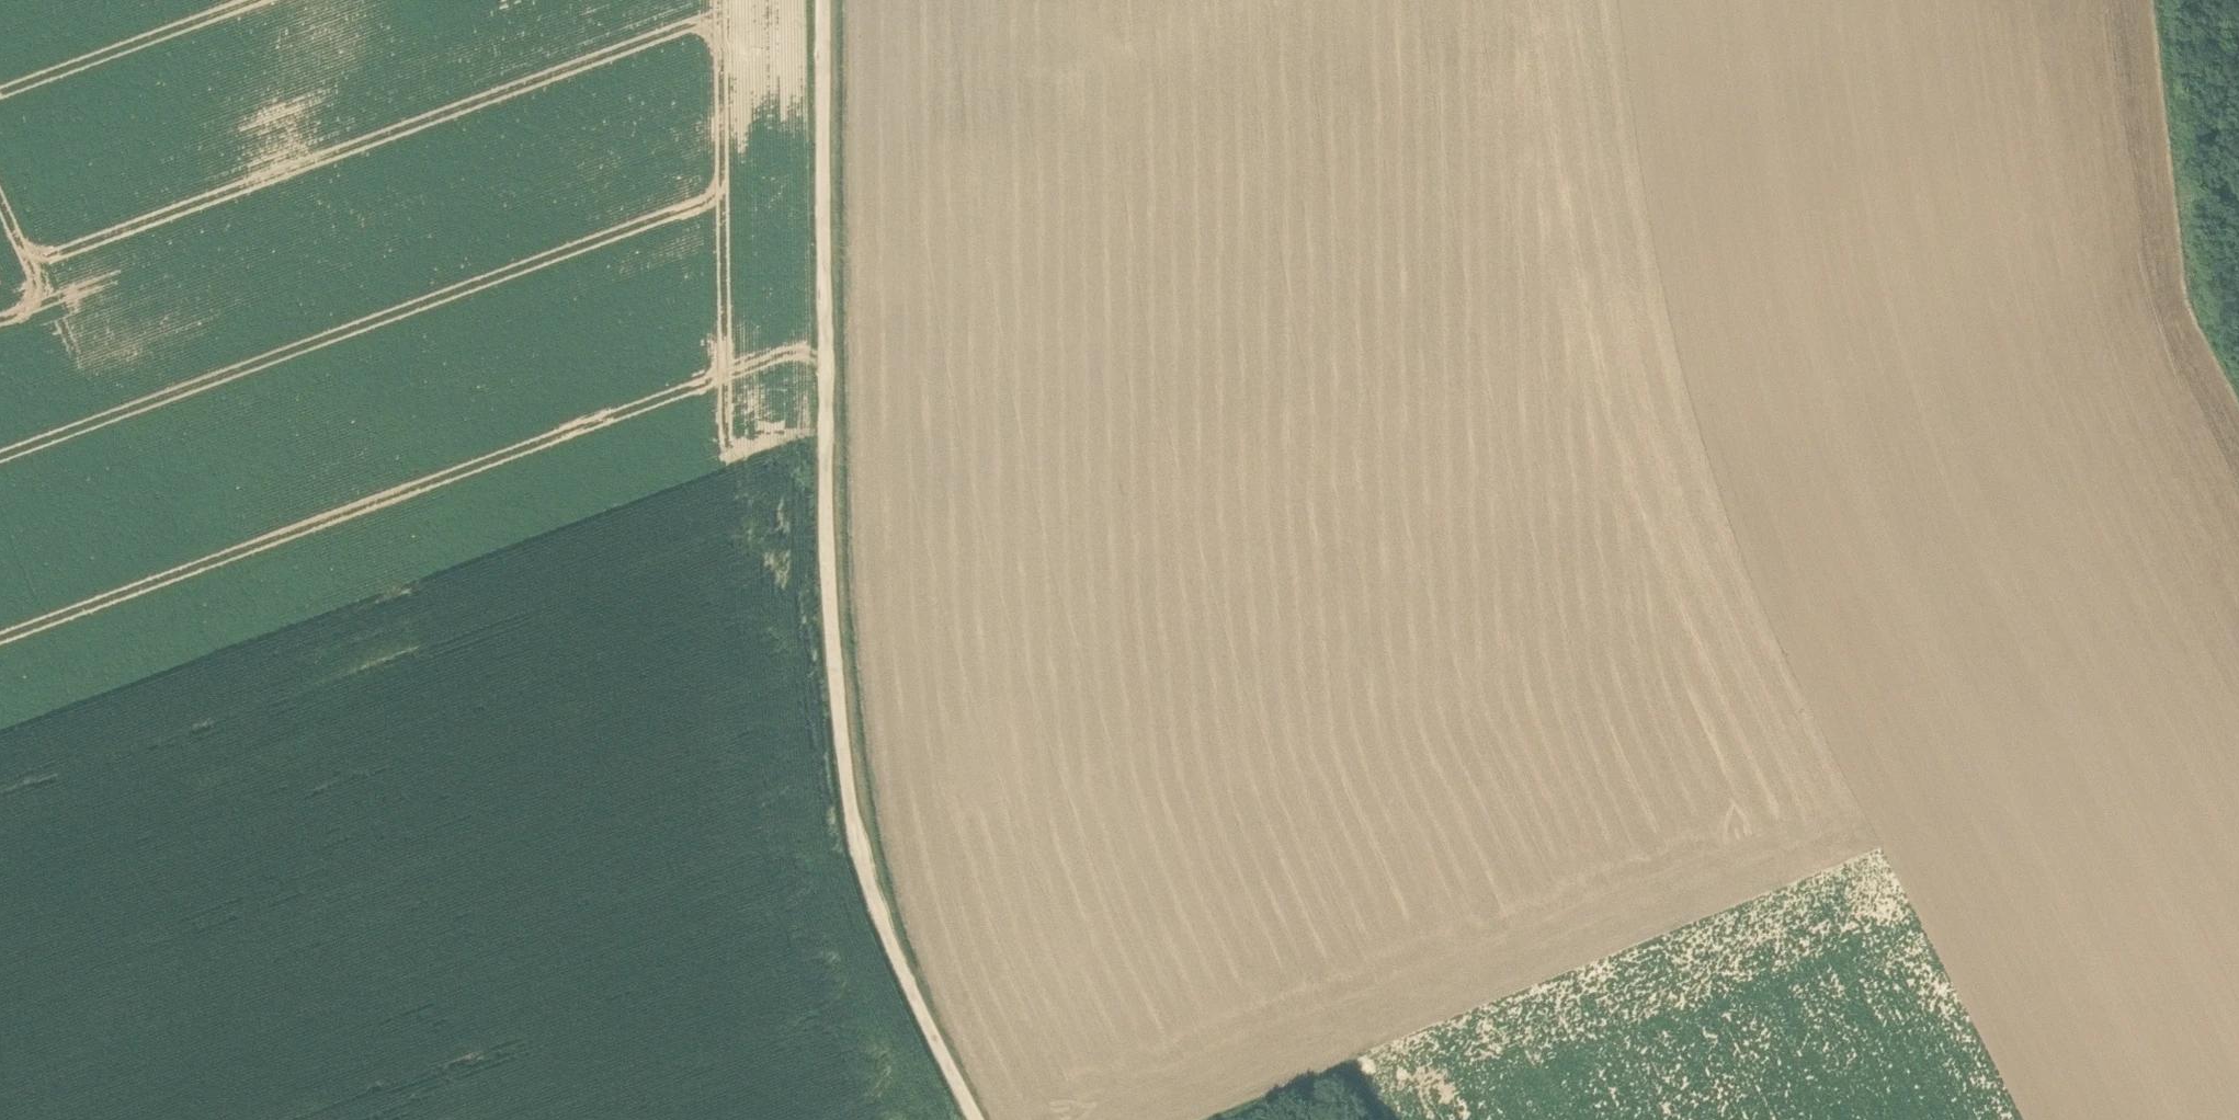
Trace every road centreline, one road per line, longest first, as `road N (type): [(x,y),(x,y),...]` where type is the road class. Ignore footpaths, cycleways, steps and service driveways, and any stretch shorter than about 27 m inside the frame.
road 1 (track): [(822,0),(825,507),(851,812),(892,947),(976,1119)]

